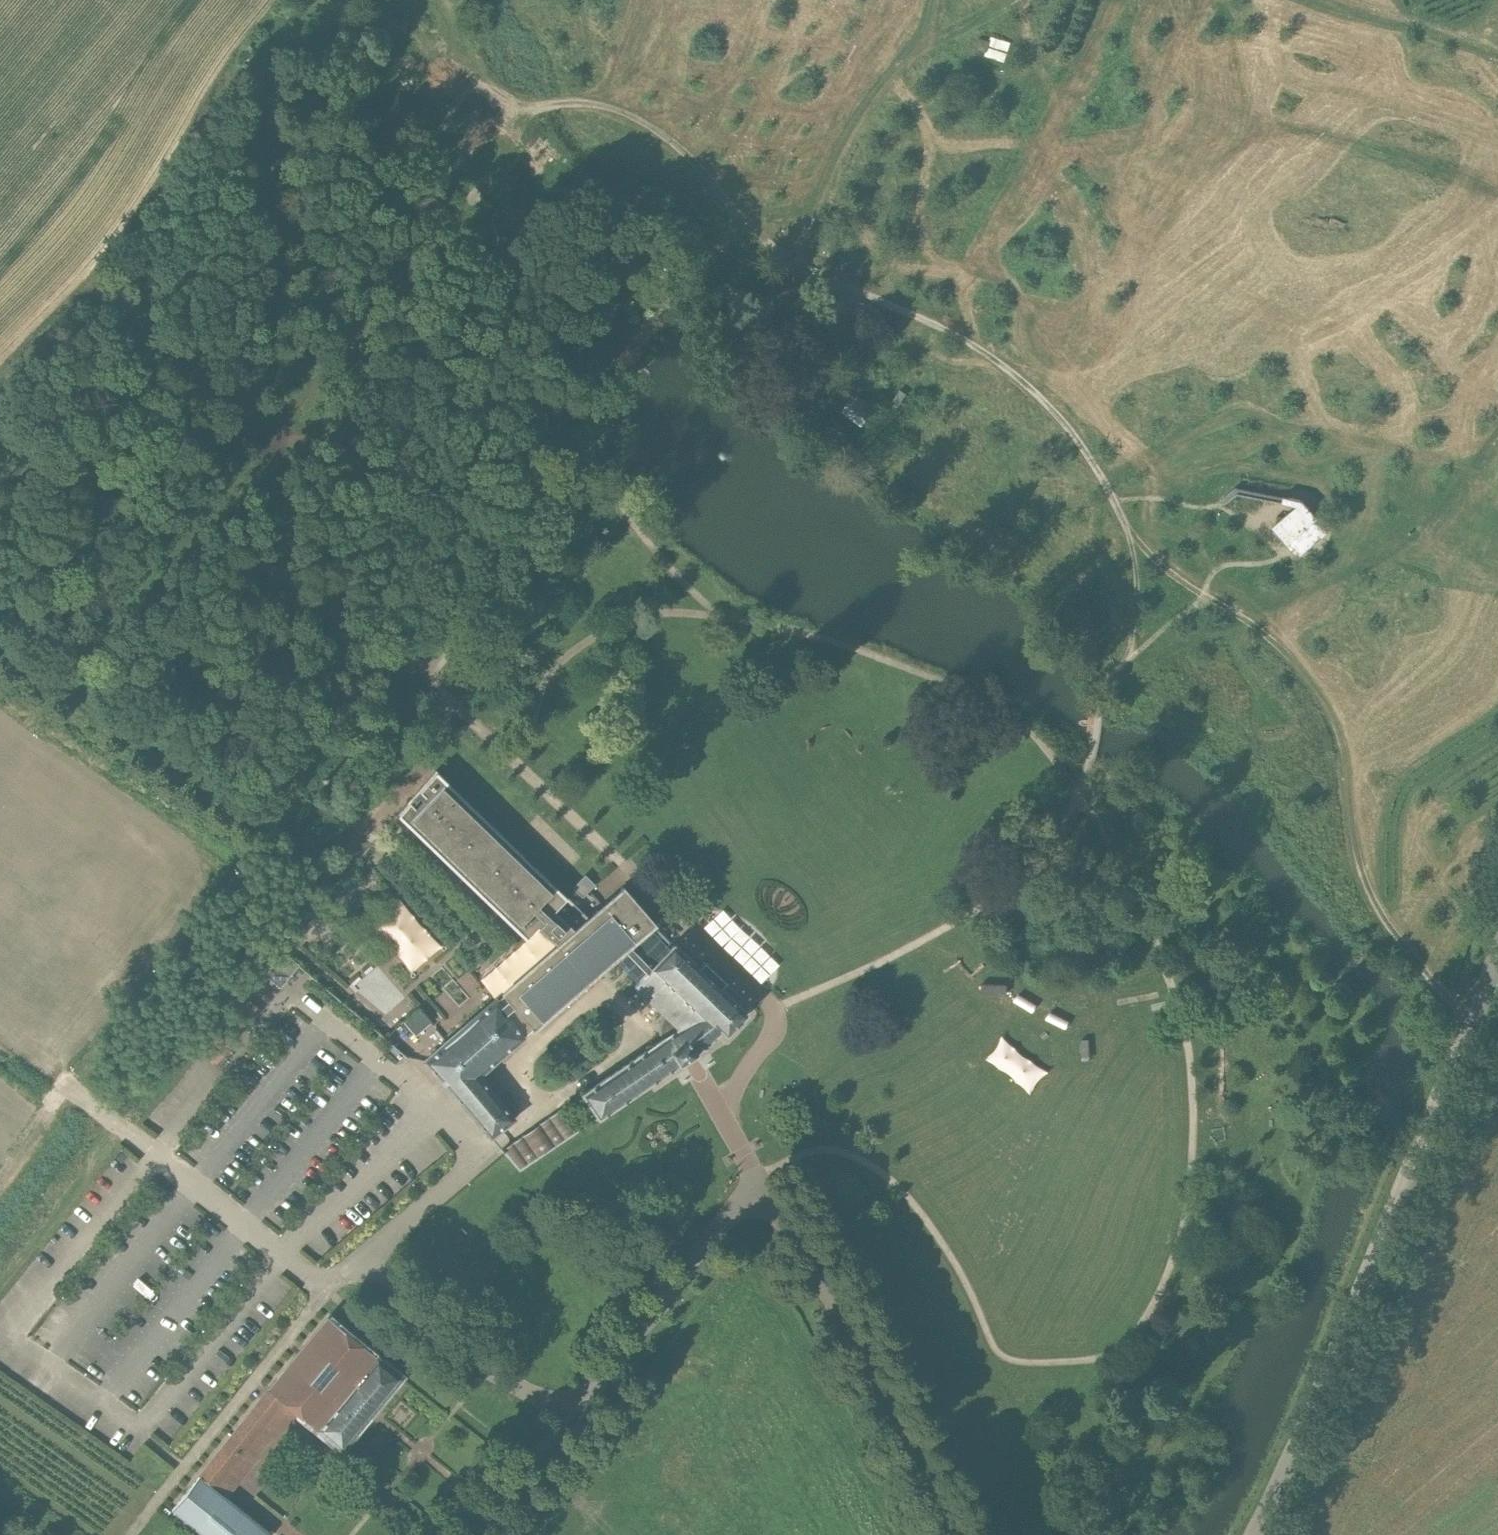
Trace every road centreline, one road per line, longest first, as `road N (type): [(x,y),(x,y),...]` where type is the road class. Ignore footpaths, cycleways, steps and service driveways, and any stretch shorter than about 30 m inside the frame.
road 1 (track): [(1476,1017),(1437,988),(1391,932),(1369,874),(1334,716),(1304,673),(1279,642),(1130,535)]
road 2 (unclassified): [(1257,1534),(1497,964)]
road 3 (track): [(470,1534),(571,1409)]

